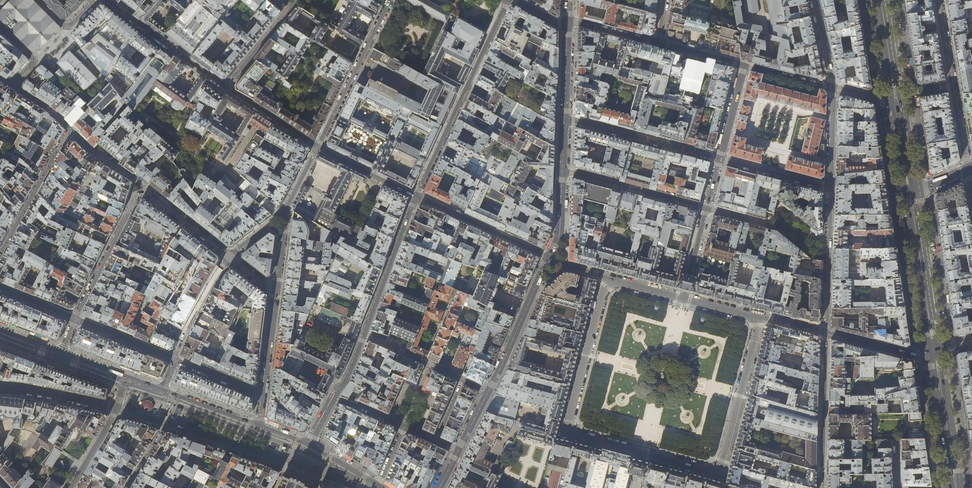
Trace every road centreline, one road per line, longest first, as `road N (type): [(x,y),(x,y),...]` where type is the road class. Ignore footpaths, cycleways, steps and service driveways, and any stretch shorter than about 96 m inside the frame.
road 1 (residential): [(757,317),(721,465),(707,469),(643,453)]
road 2 (residential): [(643,453),(568,426),(611,280)]
road 3 (residential): [(416,197),(508,0)]
road 4 (residential): [(938,0),(968,170)]
road 5 (residential): [(389,0),(318,147)]
road 6 (residential): [(564,120),(720,159)]
road 7 (primary): [(934,350),(910,195)]
road 8 (residential): [(821,487),(826,332)]
road 9 (residential): [(148,190),(138,194),(75,319)]
road 10 (residential): [(706,209),(562,171)]
road 11 (tertiary): [(549,258),(488,392)]
road 12 (residential): [(364,334),(416,197)]
road 13 (tertiary): [(416,197),(549,258)]
road 14 (tertiary): [(107,0),(225,86)]
road 15 (residential): [(70,130),(0,255)]
road 16 (primary): [(954,487),(934,350)]
road 17 (residential): [(488,392),(364,334)]
road 18 (residential): [(333,397),(458,450)]
road 19 (residential): [(828,240),(706,209)]

